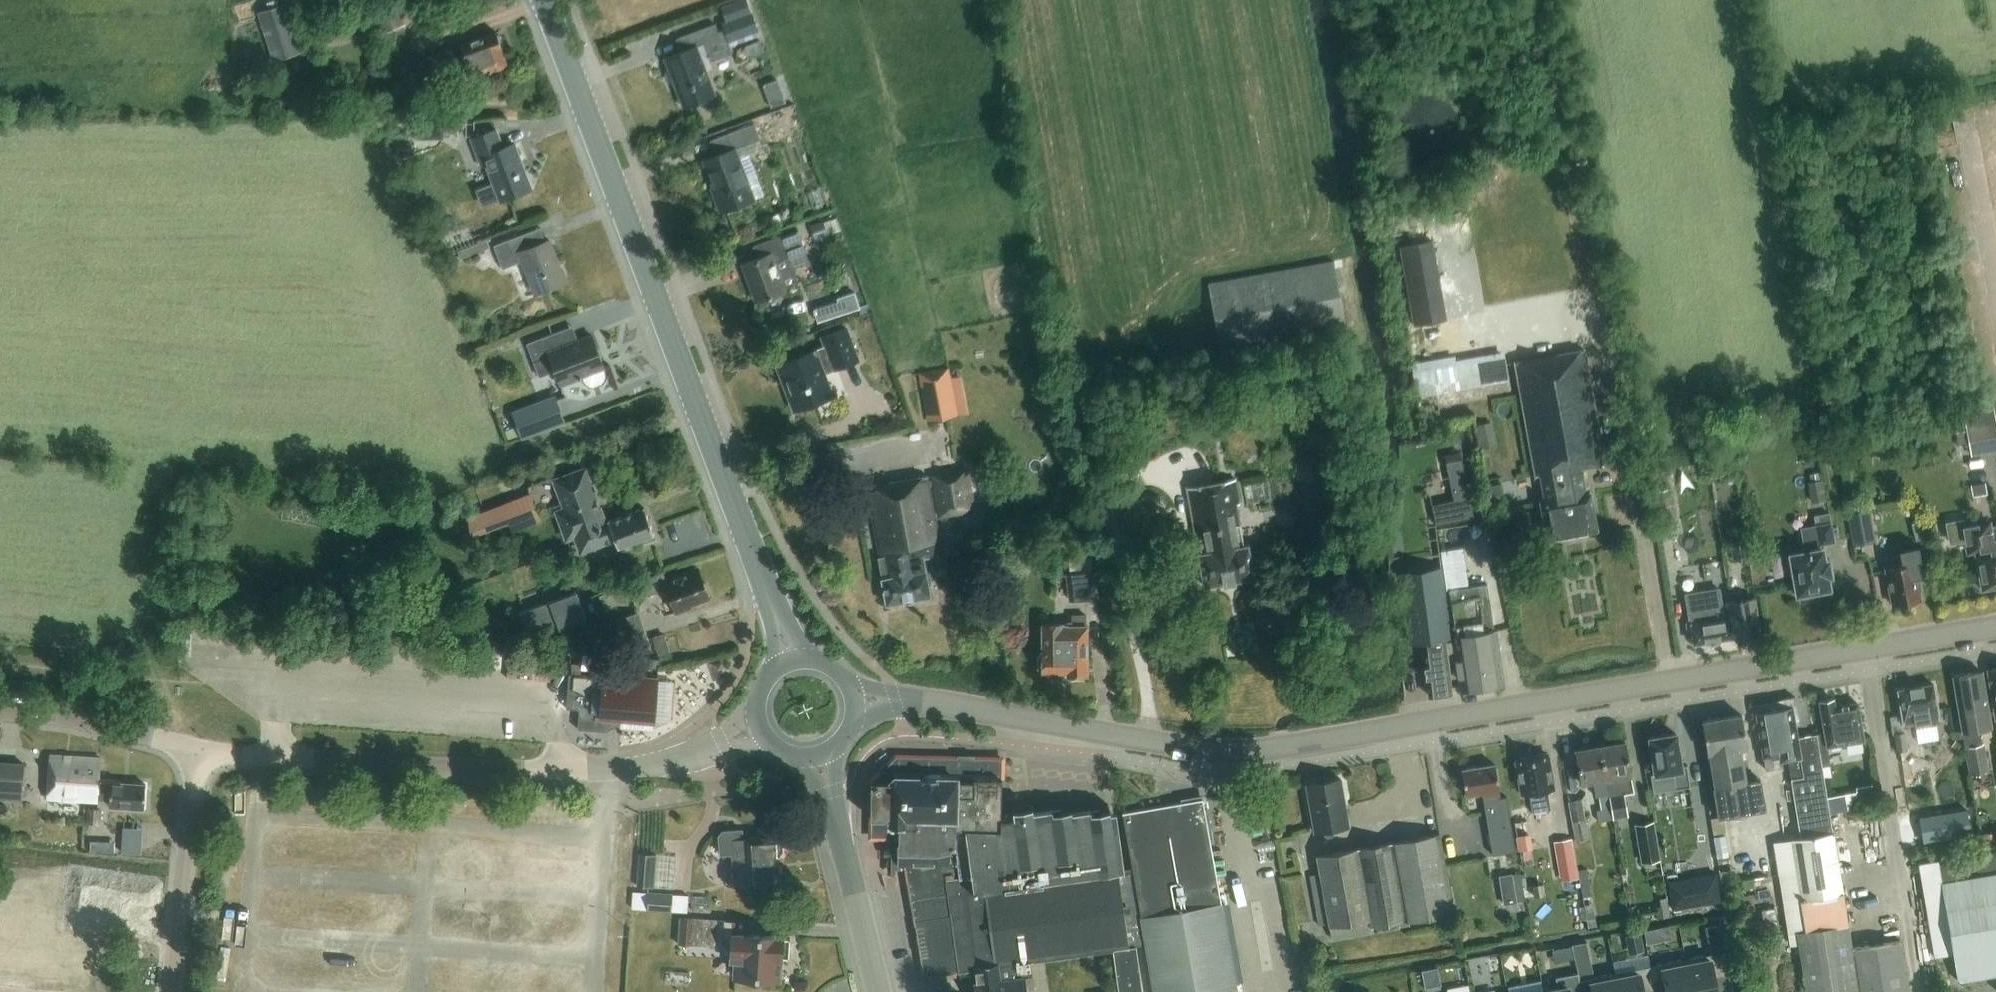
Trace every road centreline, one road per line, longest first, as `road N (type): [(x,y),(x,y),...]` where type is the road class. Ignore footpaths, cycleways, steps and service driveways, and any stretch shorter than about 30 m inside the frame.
road 1 (tertiary): [(856,701),(956,705),(1231,751),(1864,649)]
road 2 (tertiary): [(545,0),(794,660)]
road 3 (unclassified): [(201,750),(606,774),(692,758),(759,722)]
road 4 (track): [(1670,682),(1598,297)]
road 5 (unclassified): [(1920,991),(1864,649)]
road 6 (residential): [(171,991),(201,750)]
road 7 (tertiary): [(878,991),(821,756)]
road 8 (residential): [(0,709),(65,715),(201,750)]
road 9 (tertiary): [(1864,649),(1995,628)]

